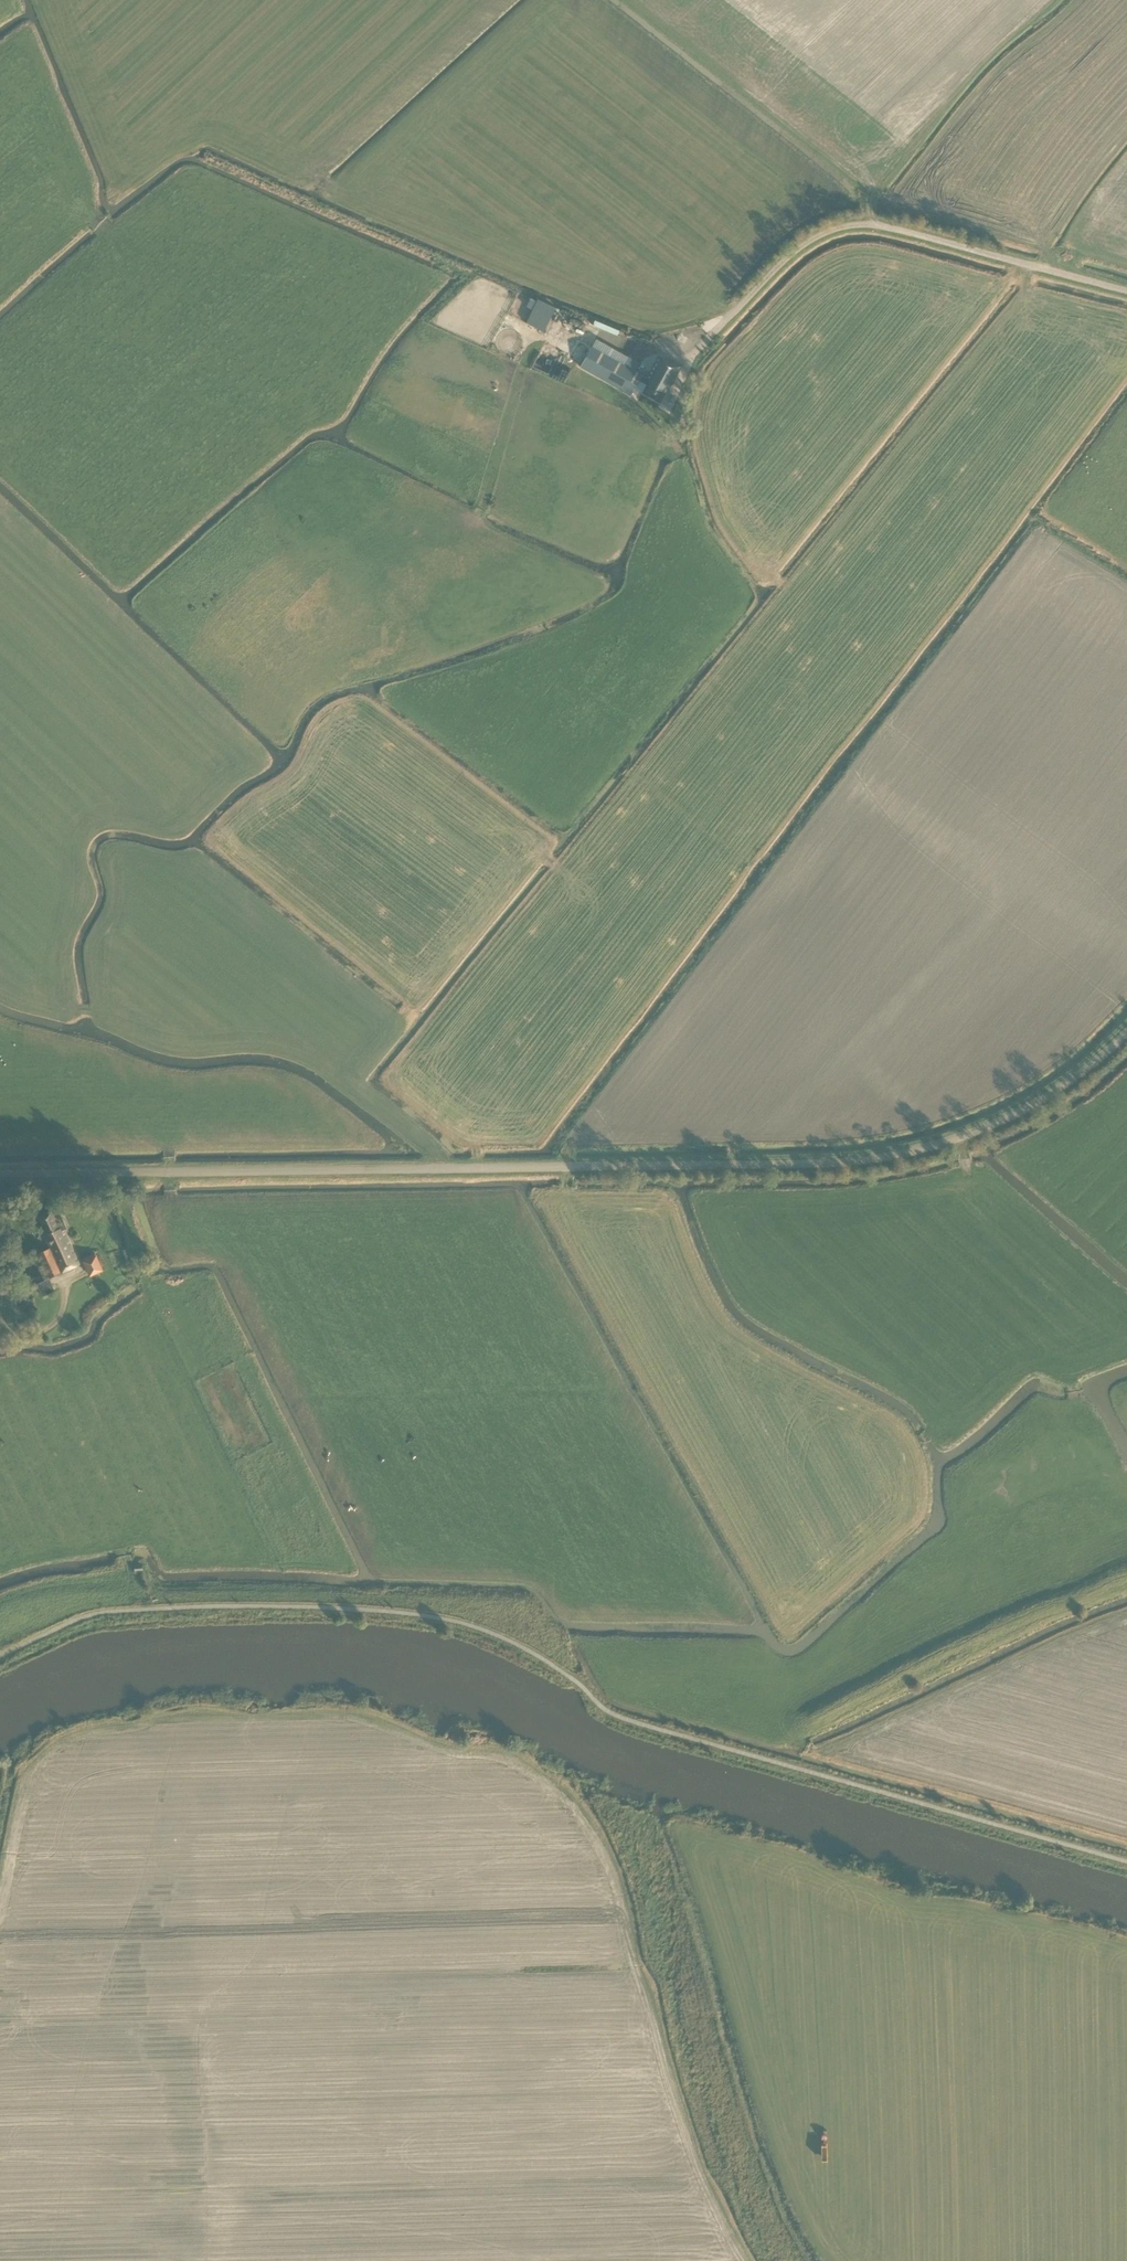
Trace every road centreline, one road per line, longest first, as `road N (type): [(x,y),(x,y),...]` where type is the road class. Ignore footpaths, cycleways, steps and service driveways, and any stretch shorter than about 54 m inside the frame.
road 1 (unclassified): [(0,1173),(847,1161),(922,1148),(992,1124),(1048,1095),(1126,1030)]
road 2 (unclassified): [(1126,292),(898,228),(857,224),(793,250),(711,337)]

